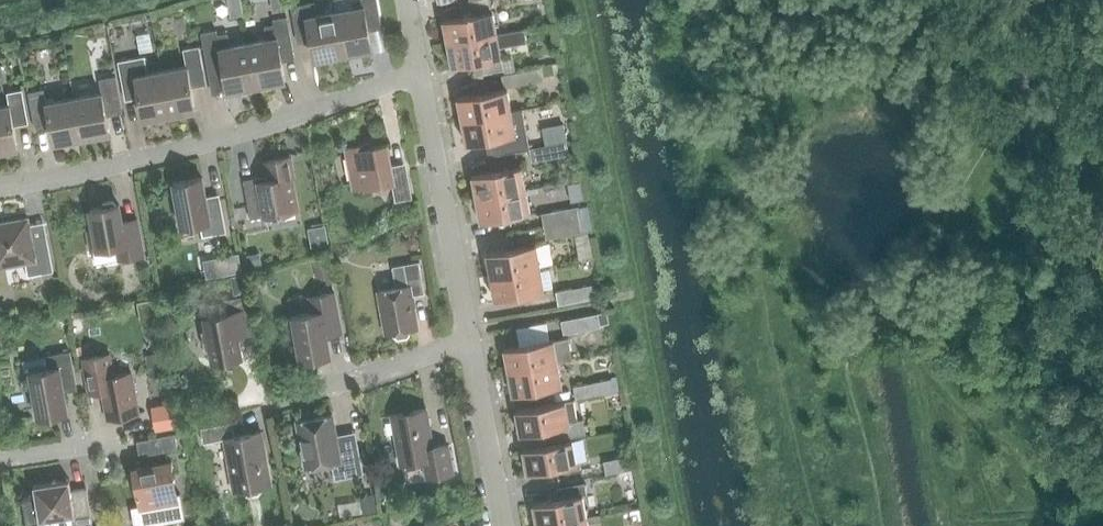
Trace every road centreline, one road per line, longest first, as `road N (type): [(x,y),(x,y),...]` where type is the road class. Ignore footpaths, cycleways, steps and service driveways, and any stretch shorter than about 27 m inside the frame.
road 1 (residential): [(0,186),(174,151),(418,73)]
road 2 (residential): [(469,341),(418,73)]
road 3 (residential): [(270,403),(469,341)]
road 4 (residential): [(506,525),(469,341)]

